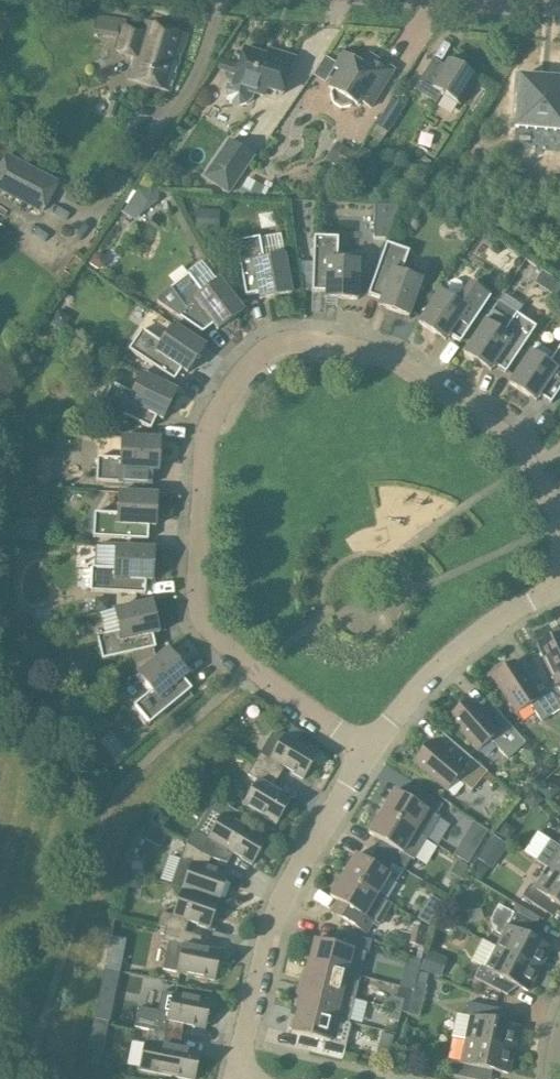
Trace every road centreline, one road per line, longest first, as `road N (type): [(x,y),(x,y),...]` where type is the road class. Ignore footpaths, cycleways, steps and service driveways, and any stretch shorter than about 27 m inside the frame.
road 1 (residential): [(367,752),(255,669),(200,612),(205,442),(247,365),(264,349),(305,341),(397,360),(507,437),(559,528)]
road 2 (residential): [(367,752),(281,902),(244,1043),(250,1078)]
road 3 (residential): [(559,581),(440,665),(367,752)]

